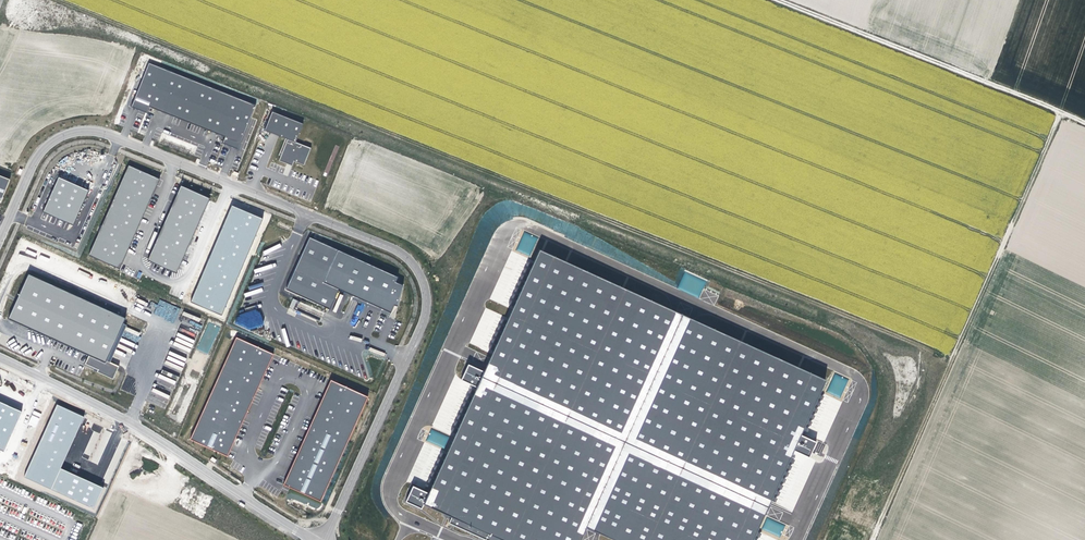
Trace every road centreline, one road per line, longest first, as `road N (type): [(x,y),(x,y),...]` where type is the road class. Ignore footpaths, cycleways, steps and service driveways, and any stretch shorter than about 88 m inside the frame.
road 1 (track): [(953,359),(57,0)]
road 2 (unclassified): [(325,539),(423,322),(427,289),(409,258),(91,131),(46,143),(0,236)]
road 3 (track): [(873,539),(1061,113)]
road 4 (unclassified): [(0,356),(159,439),(314,539)]
road 5 (track): [(1084,124),(776,0)]

